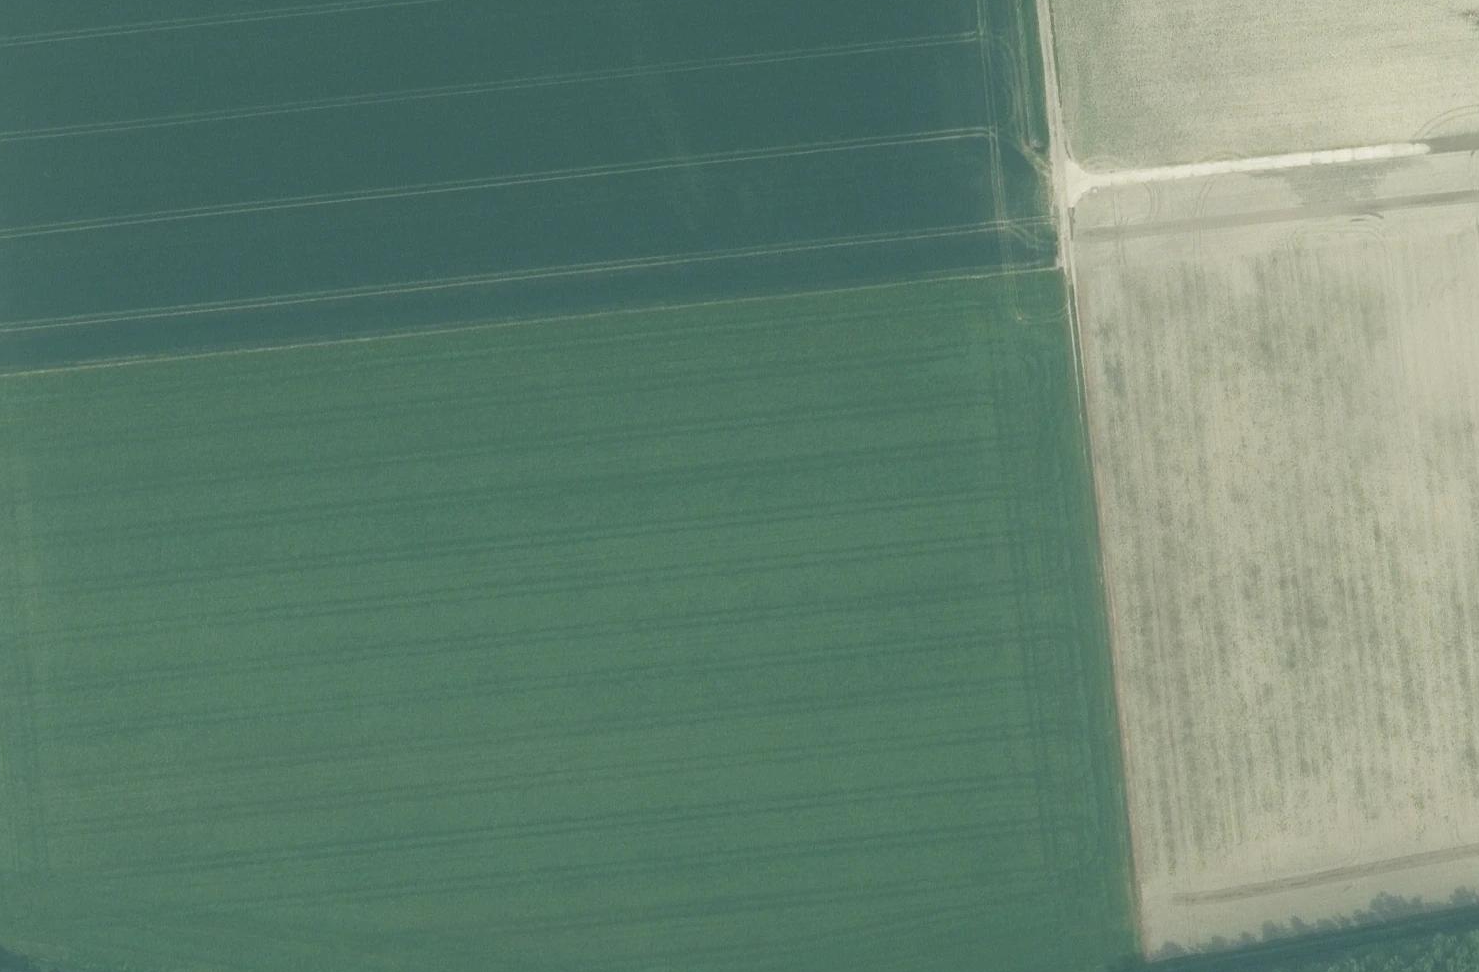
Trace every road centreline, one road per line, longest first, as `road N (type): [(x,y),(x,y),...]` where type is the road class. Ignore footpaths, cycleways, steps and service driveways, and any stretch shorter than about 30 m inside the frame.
road 1 (track): [(1046,0),(1150,971)]
road 2 (track): [(1478,145),(1065,186)]

